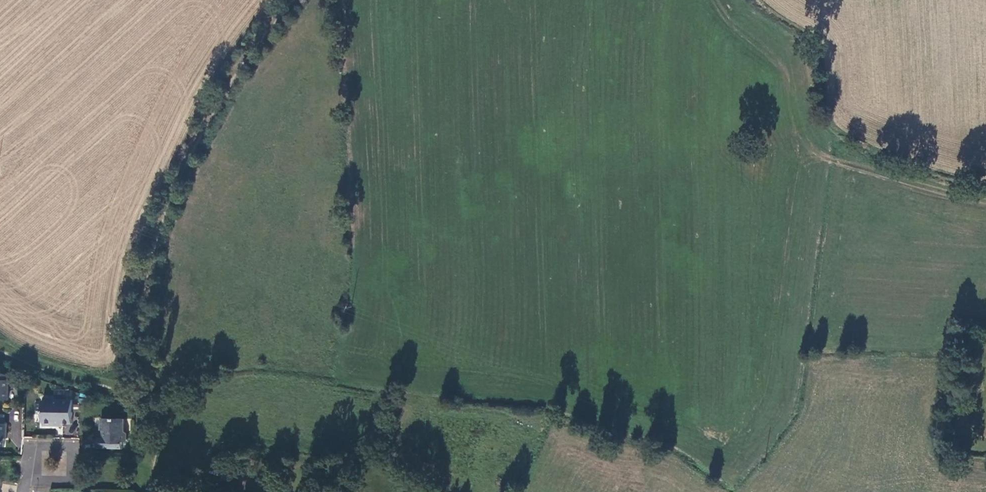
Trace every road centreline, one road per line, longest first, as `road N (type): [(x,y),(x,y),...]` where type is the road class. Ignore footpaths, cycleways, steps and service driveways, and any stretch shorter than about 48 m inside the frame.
road 1 (track): [(289,0),(216,104),(167,198),(145,300),(144,346)]
road 2 (track): [(837,152),(913,188),(985,200)]
road 3 (residential): [(24,481),(74,483),(74,447),(29,446)]

